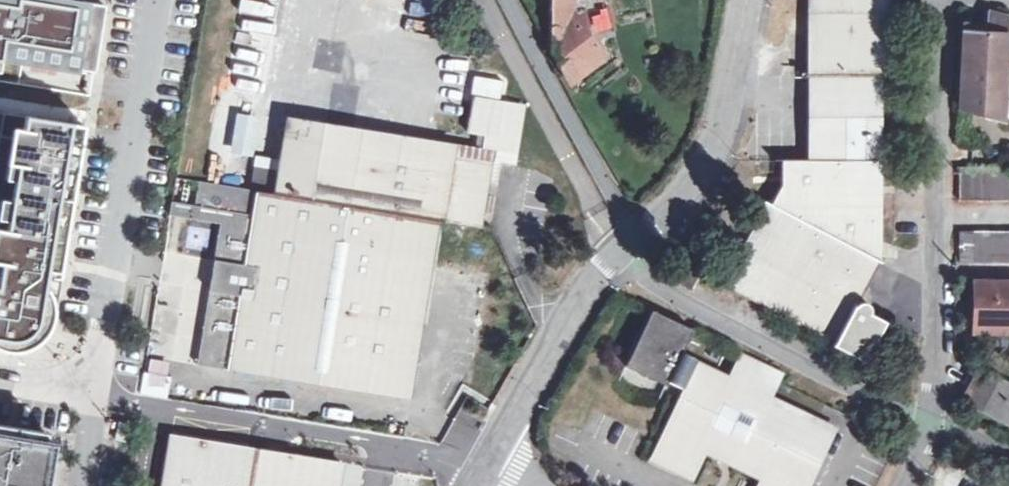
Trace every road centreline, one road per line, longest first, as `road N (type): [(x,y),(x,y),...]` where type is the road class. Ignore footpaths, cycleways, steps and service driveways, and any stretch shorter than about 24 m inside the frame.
road 1 (residential): [(96,398),(158,0)]
road 2 (residential): [(484,481),(428,453),(96,398)]
road 3 (residential): [(933,426),(639,283),(627,237)]
road 4 (unclassified): [(627,237),(683,184),(723,123),(748,0)]
road 5 (unclassified): [(490,470),(571,313),(627,237)]
road 6 (unclassified): [(936,217),(940,0)]
road 7 (unclassified): [(933,426),(936,217)]

